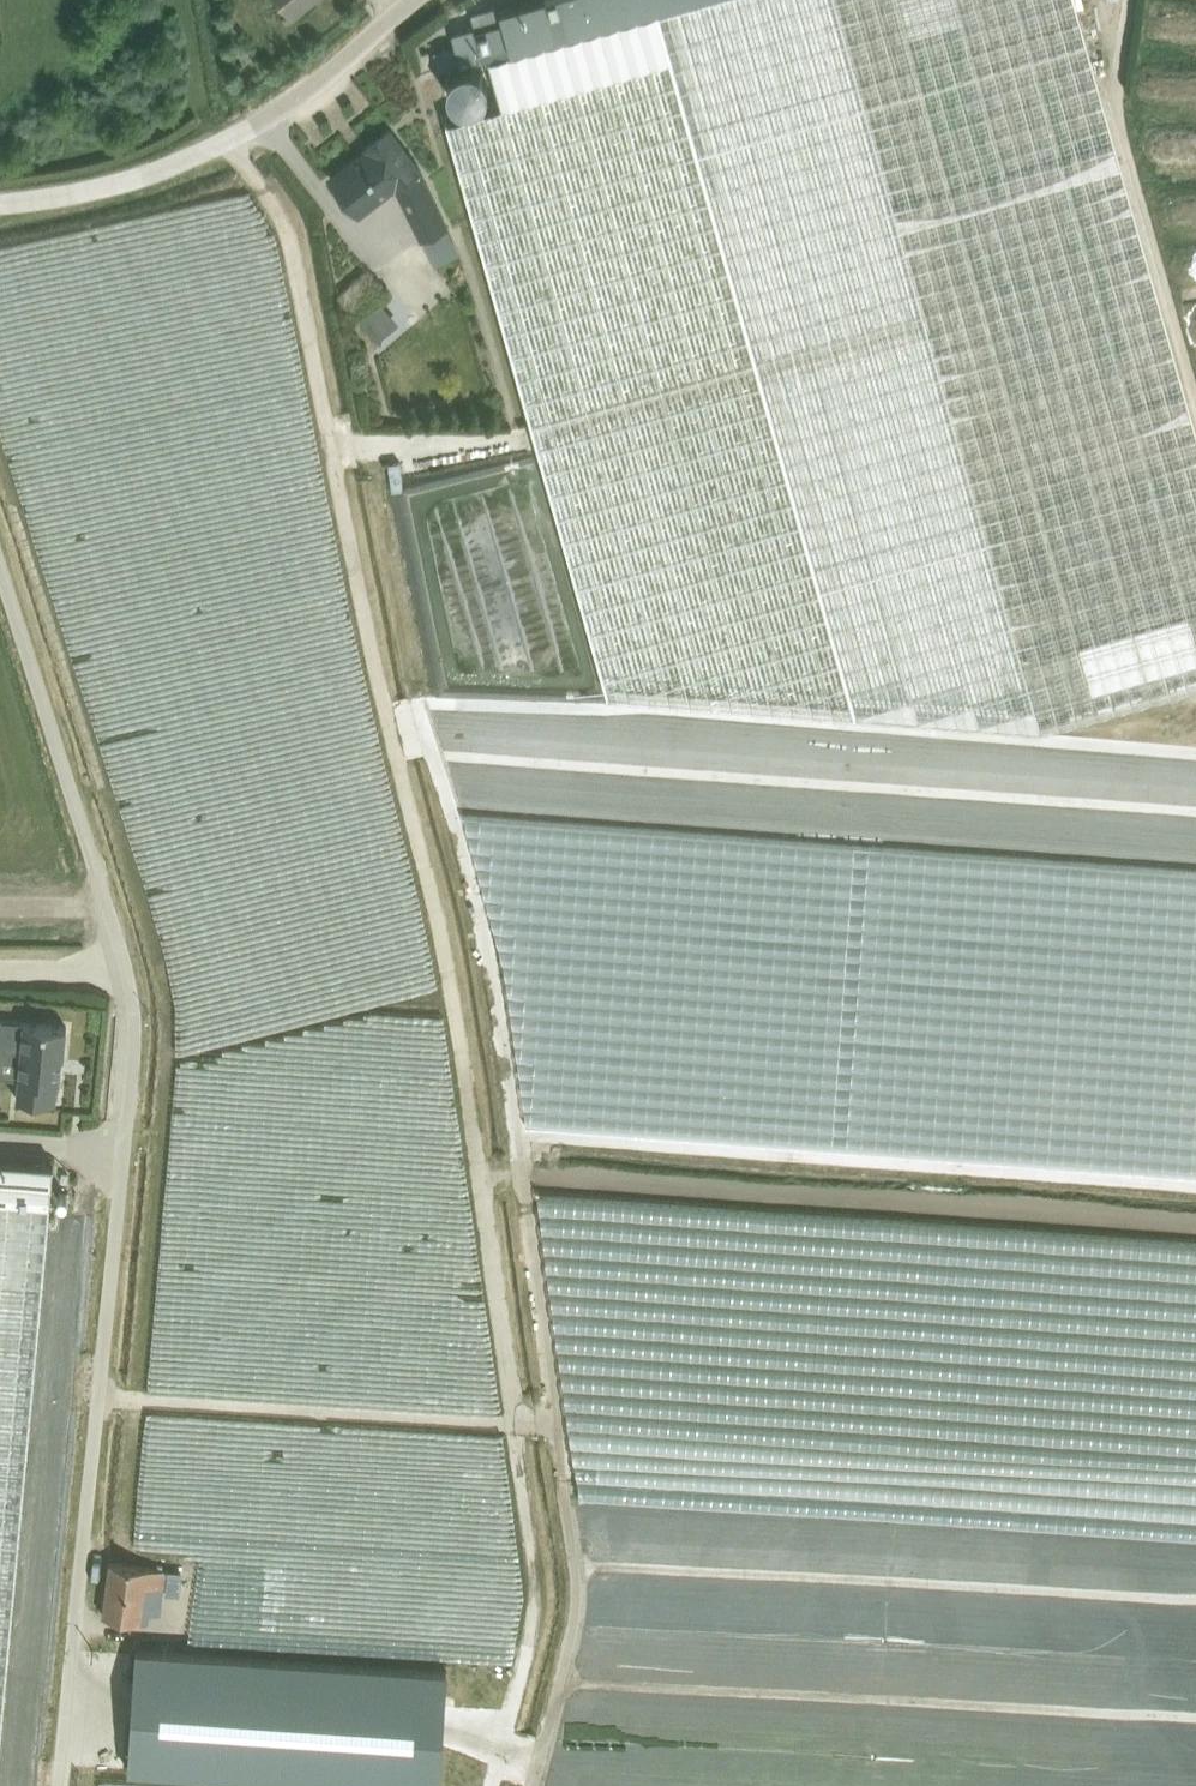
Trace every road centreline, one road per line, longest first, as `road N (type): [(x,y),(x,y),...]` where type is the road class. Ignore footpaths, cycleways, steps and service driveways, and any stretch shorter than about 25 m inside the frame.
road 1 (unclassified): [(67,1785),(135,1049),(127,959),(0,538)]
road 2 (unclassified): [(0,192),(146,170),(209,144),(411,0)]

